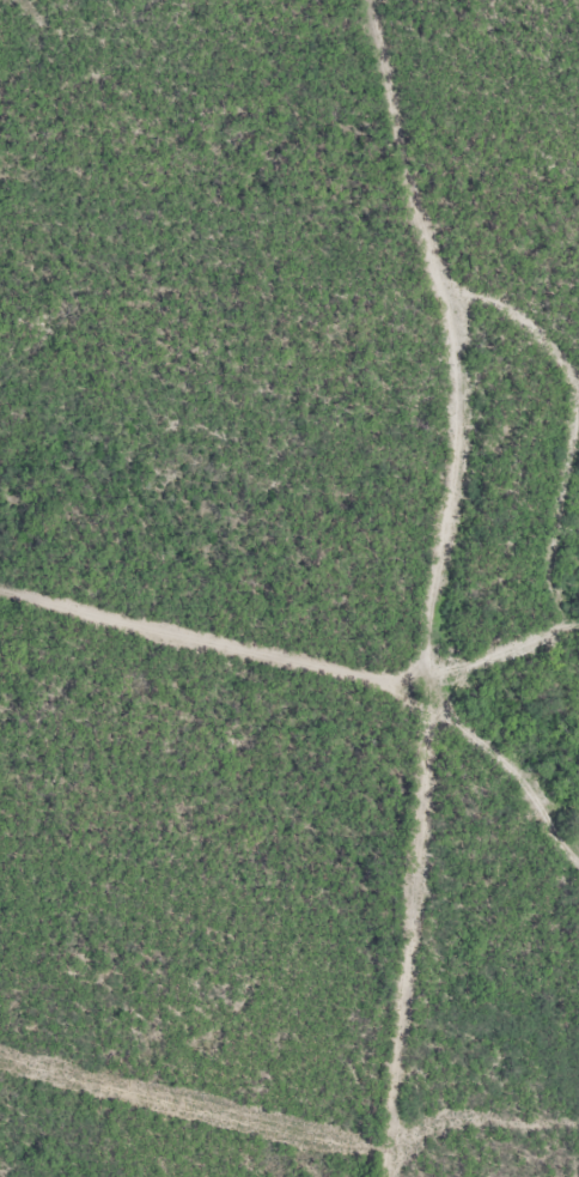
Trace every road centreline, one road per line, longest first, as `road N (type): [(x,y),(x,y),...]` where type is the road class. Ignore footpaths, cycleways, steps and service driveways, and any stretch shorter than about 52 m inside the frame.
road 1 (track): [(370,0),(414,230),(450,293),(459,333),(462,400),(421,692),(386,753),(347,1176)]
road 2 (track): [(0,561),(317,643),(421,692),(578,811)]

